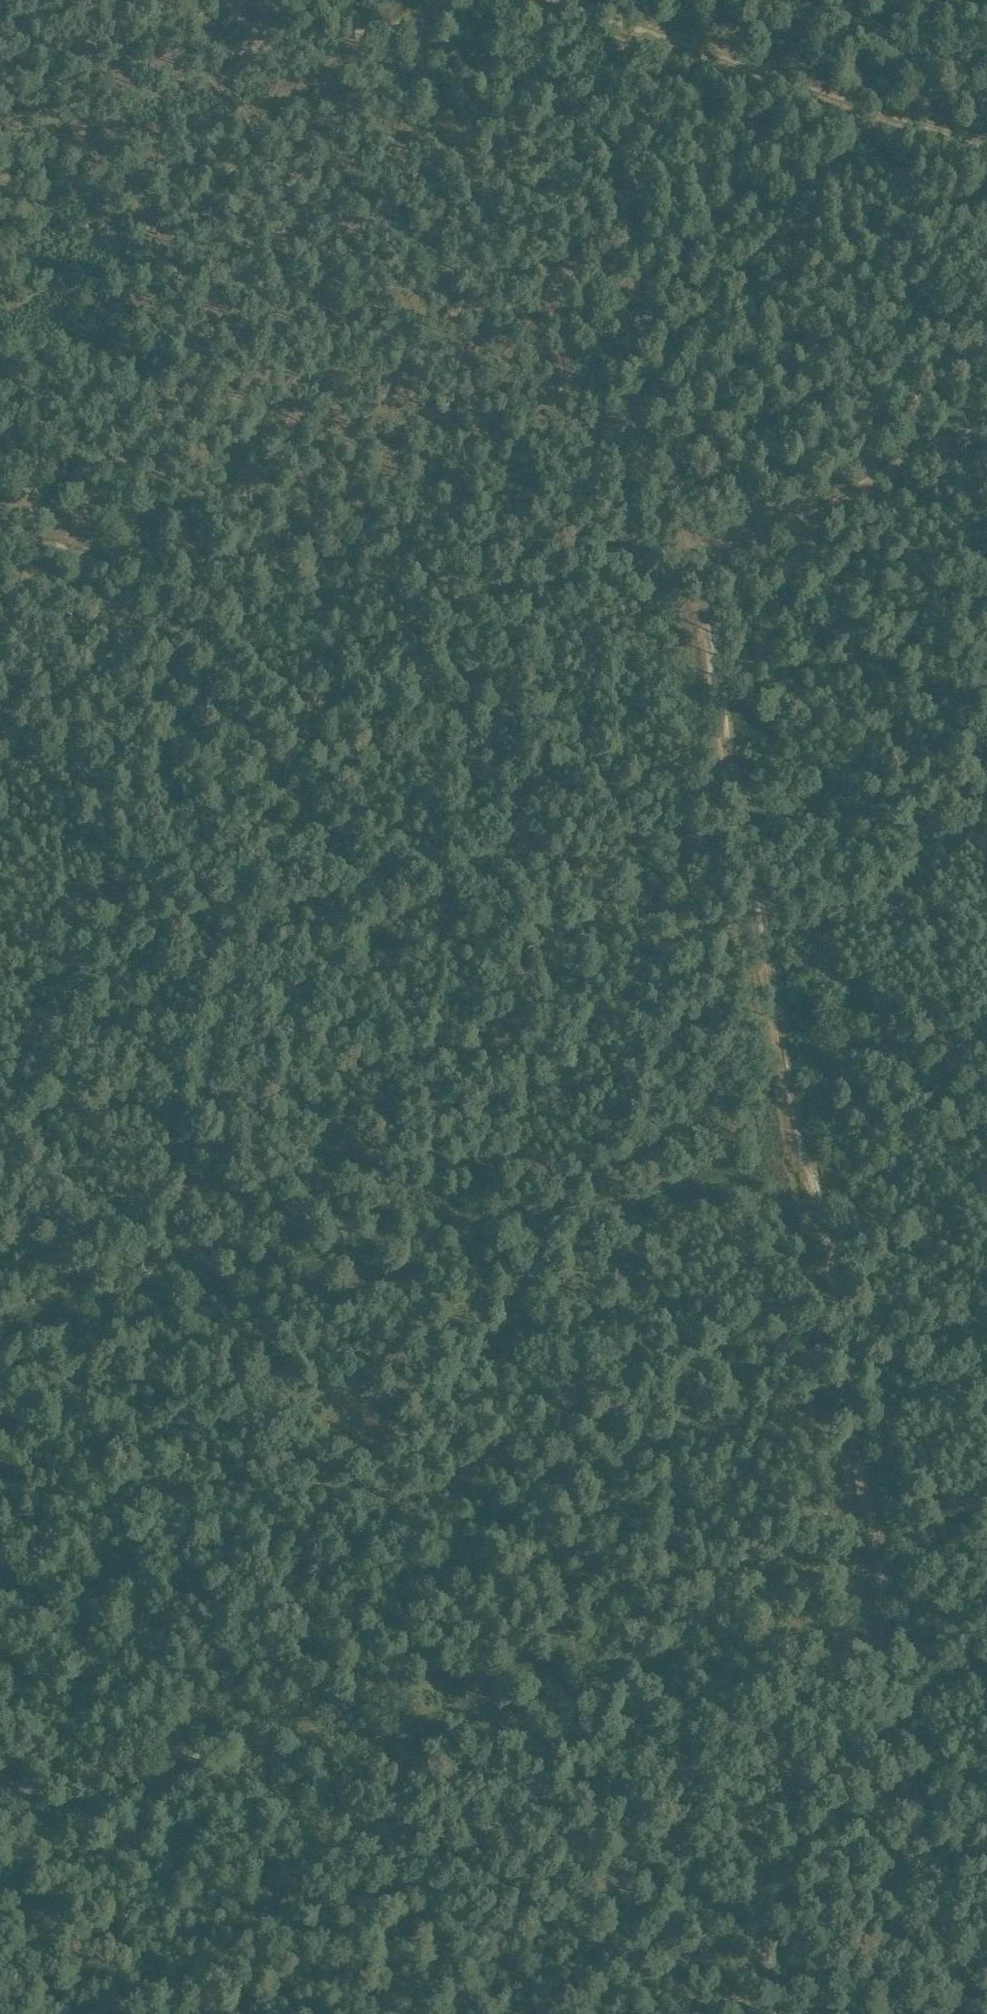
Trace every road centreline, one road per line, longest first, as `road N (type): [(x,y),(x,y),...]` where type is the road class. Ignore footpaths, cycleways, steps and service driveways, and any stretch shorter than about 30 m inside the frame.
road 1 (track): [(660,30),(986,140)]

